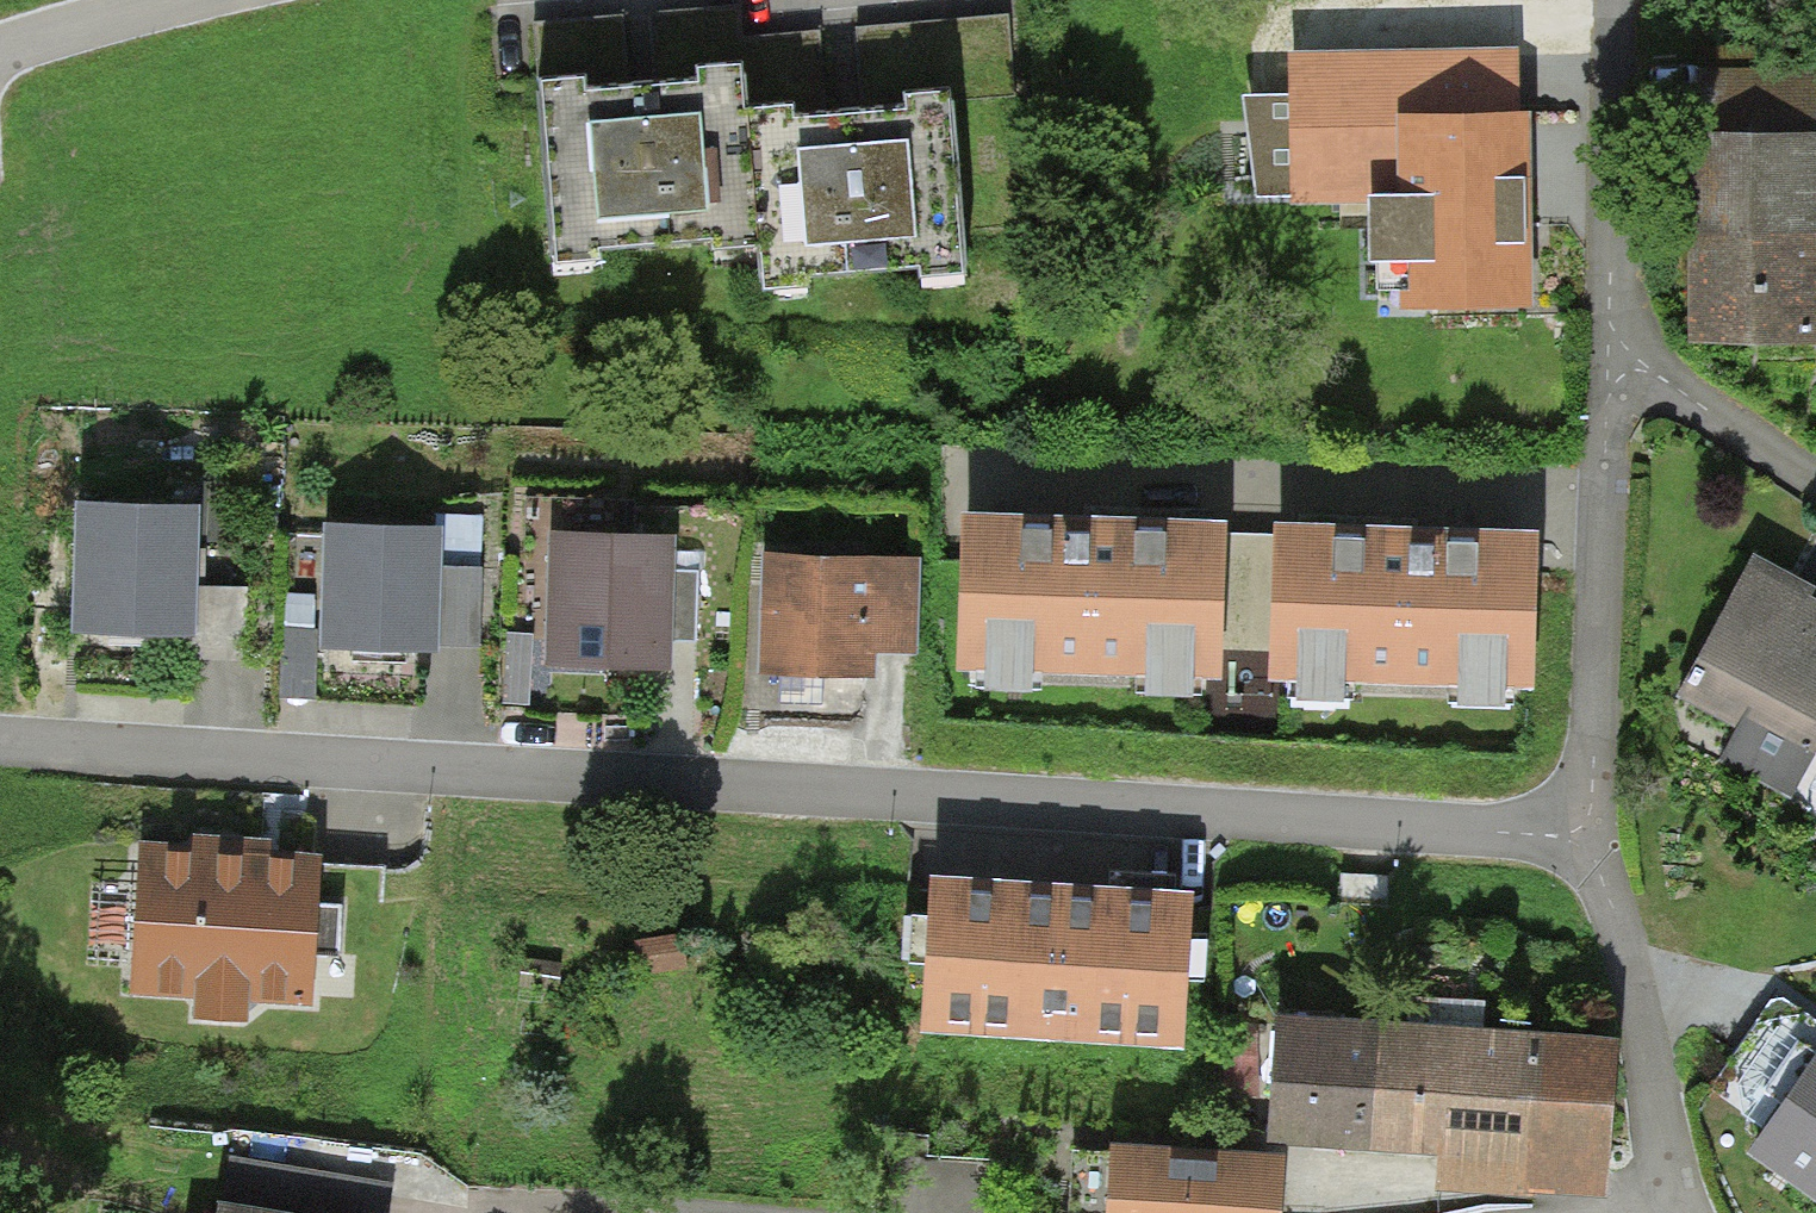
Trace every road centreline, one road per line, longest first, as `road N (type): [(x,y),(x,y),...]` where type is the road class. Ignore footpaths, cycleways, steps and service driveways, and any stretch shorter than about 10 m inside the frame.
road 1 (residential): [(0,744),(1586,836)]
road 2 (residential): [(1609,365),(1586,836)]
road 3 (residential): [(1586,836),(1634,982),(1663,1153),(1656,1212)]
road 4 (residential): [(1622,0),(1609,365)]
road 5 (residential): [(295,0),(0,112)]
road 6 (residential): [(1609,365),(1645,366),(1815,482)]

